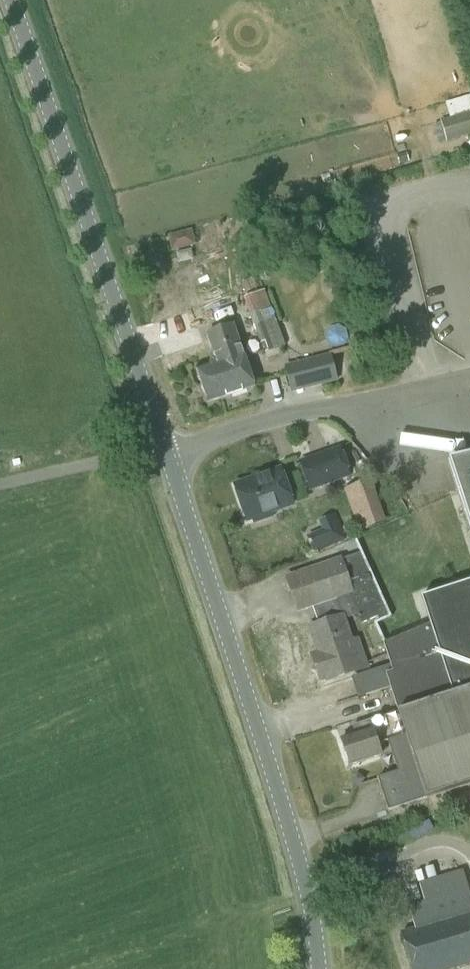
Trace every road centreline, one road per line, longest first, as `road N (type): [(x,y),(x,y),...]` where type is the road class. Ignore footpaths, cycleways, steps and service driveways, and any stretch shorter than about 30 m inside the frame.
road 1 (tertiary): [(317,968),(288,821),(167,454)]
road 2 (tertiary): [(164,443),(14,0)]
road 3 (unclassified): [(167,454),(252,425),(469,373)]
road 4 (unclassified): [(164,443),(0,485)]

